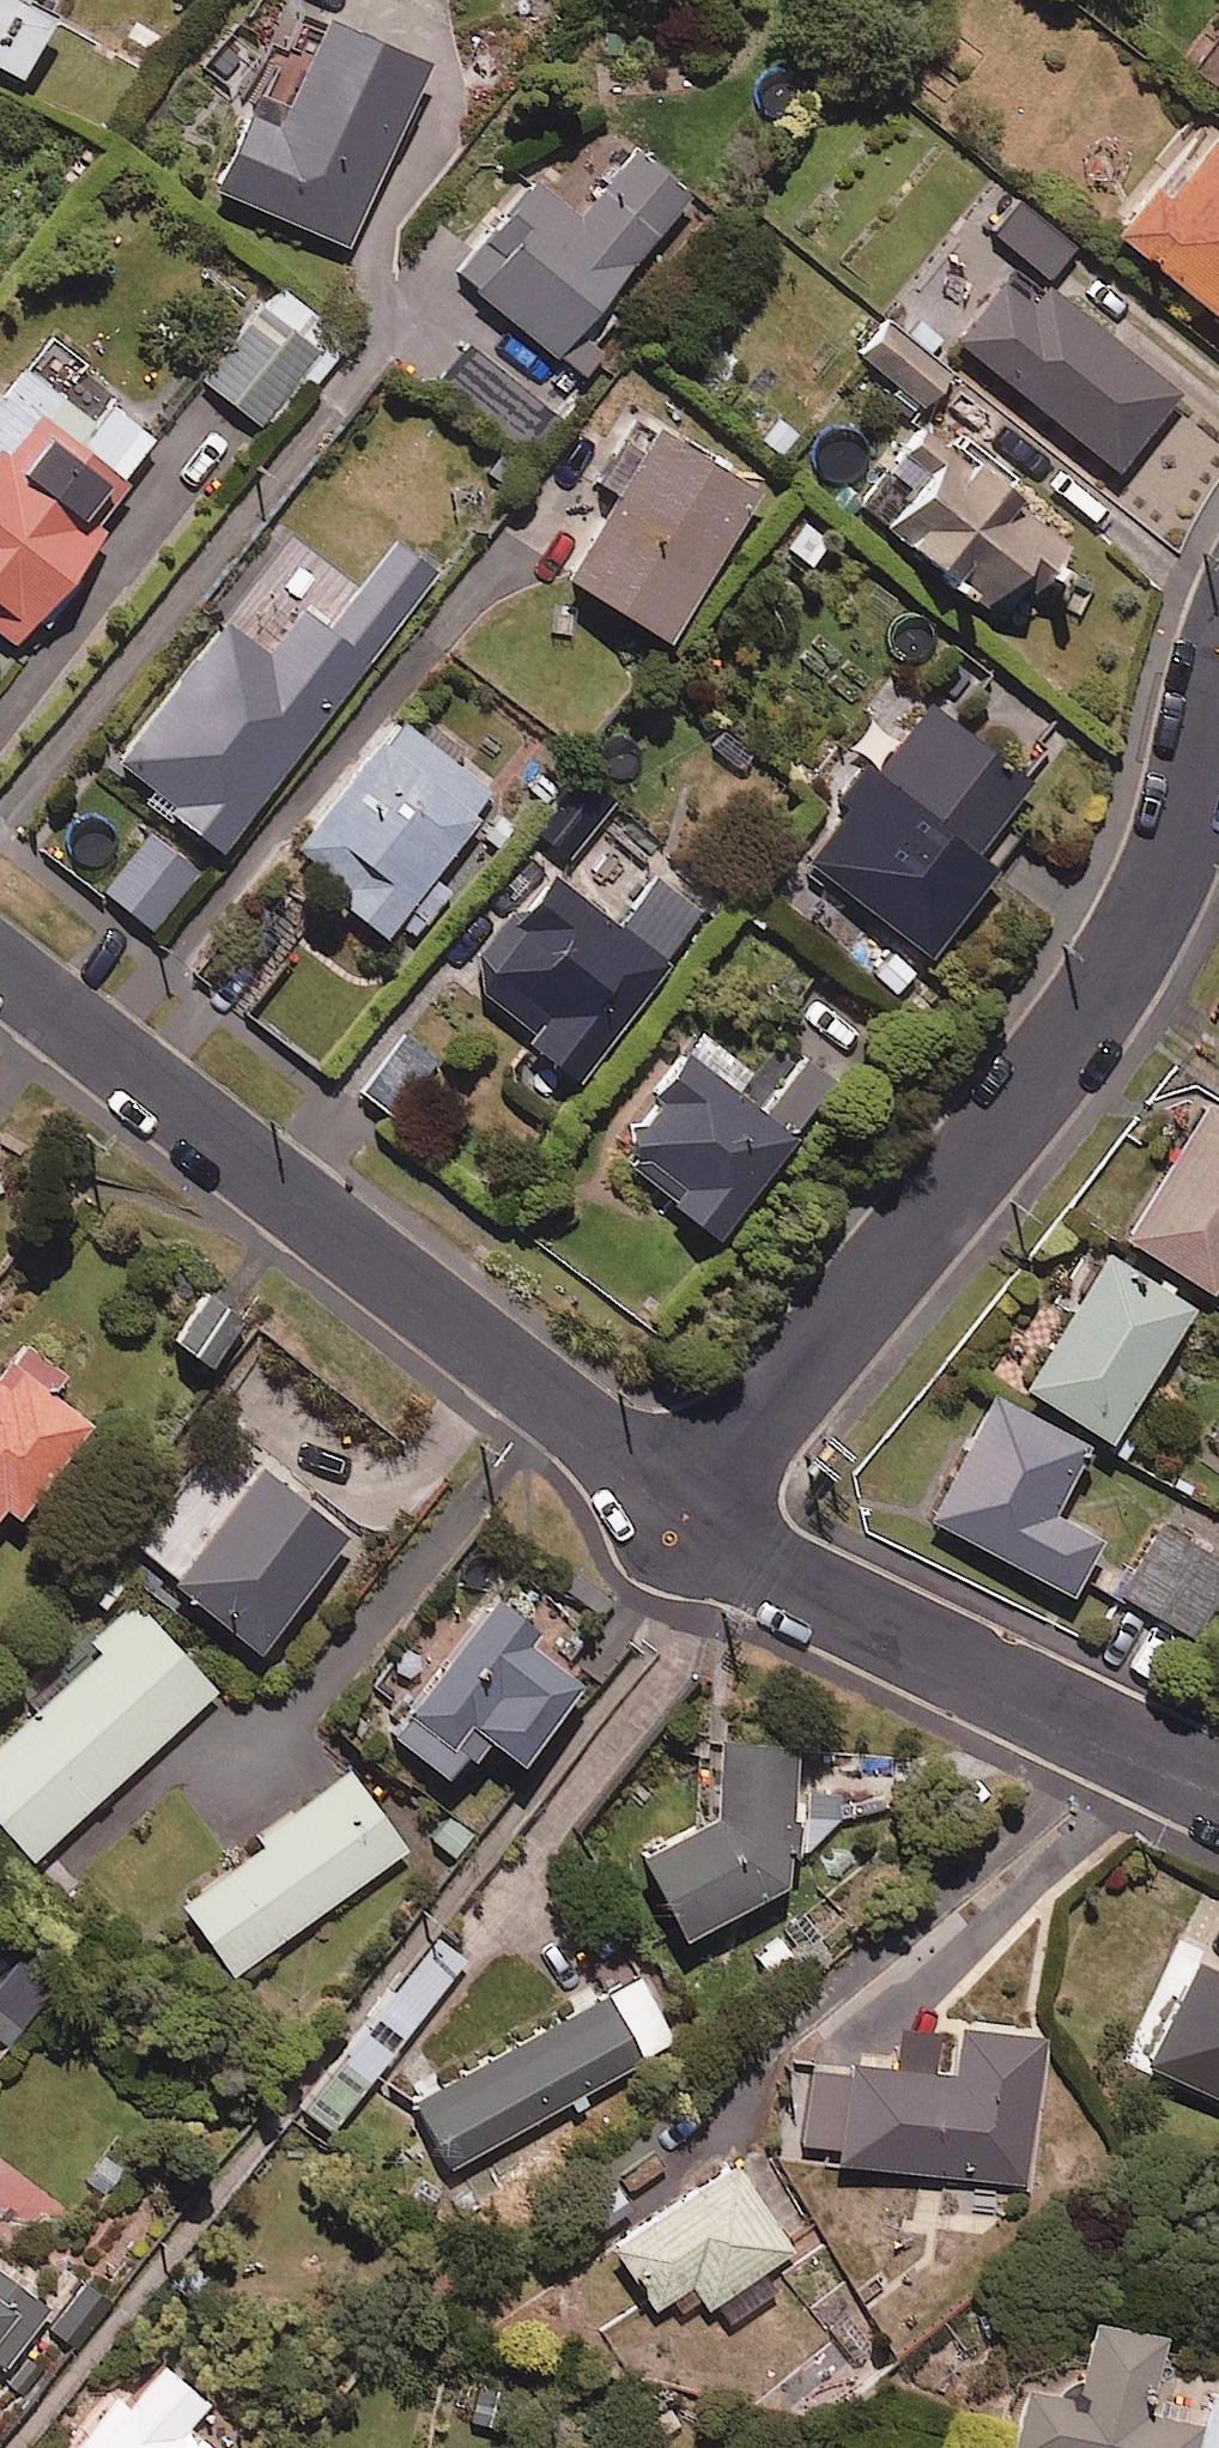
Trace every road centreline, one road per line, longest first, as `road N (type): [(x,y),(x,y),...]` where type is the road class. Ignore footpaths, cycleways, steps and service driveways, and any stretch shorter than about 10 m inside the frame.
road 1 (residential): [(689,1518),(1085,1020),(1136,937),(1182,831),(1218,677)]
road 2 (residential): [(0,969),(689,1518)]
road 3 (residential): [(689,1518),(777,1573),(1218,1787)]

